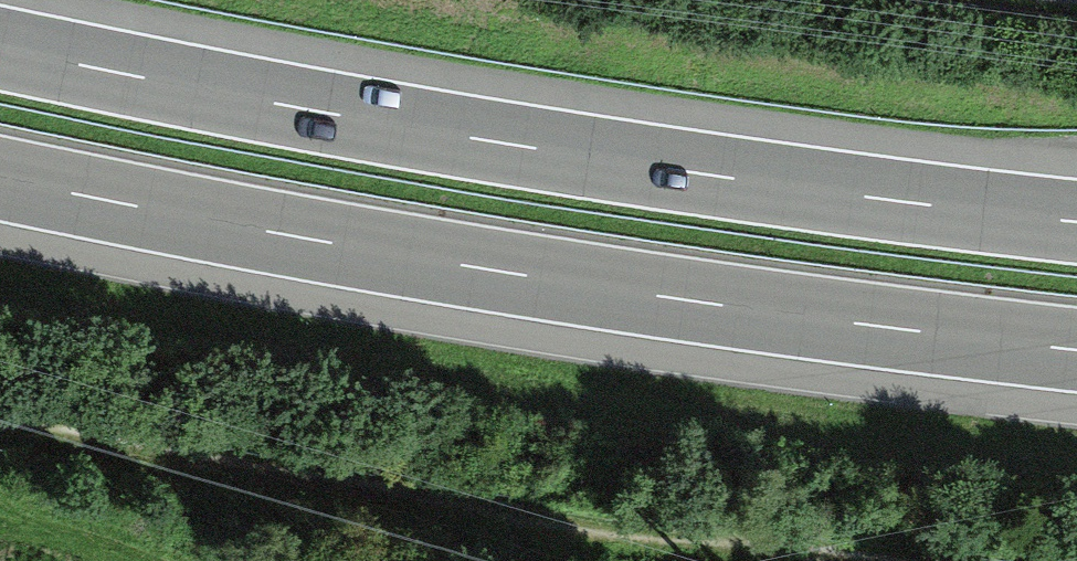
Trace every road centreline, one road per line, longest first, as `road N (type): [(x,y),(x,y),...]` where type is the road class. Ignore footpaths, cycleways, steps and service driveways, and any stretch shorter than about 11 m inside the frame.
road 1 (motorway): [(1076,220),(521,144),(0,46)]
road 2 (motorway): [(0,180),(492,272),(1076,352)]
road 3 (track): [(832,560),(0,426)]

